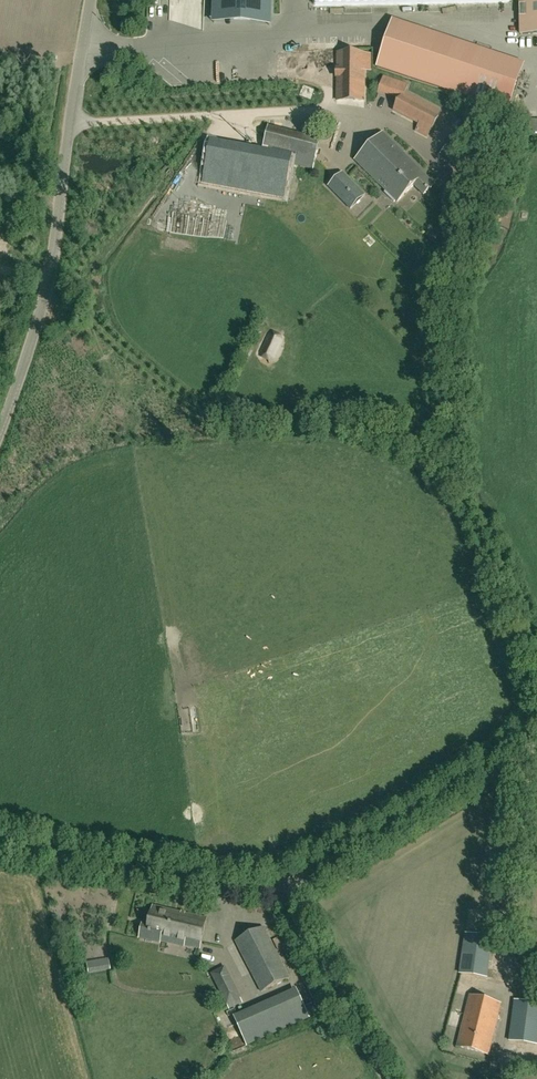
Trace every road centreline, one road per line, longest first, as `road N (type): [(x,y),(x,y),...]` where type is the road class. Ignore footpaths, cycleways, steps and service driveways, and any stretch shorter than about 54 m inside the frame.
road 1 (tertiary): [(0,428),(50,273),(91,0)]
road 2 (unclassified): [(282,889),(518,746),(536,726)]
road 3 (unclassified): [(282,889),(225,890),(0,844)]
road 4 (unclassified): [(386,1078),(282,889)]

